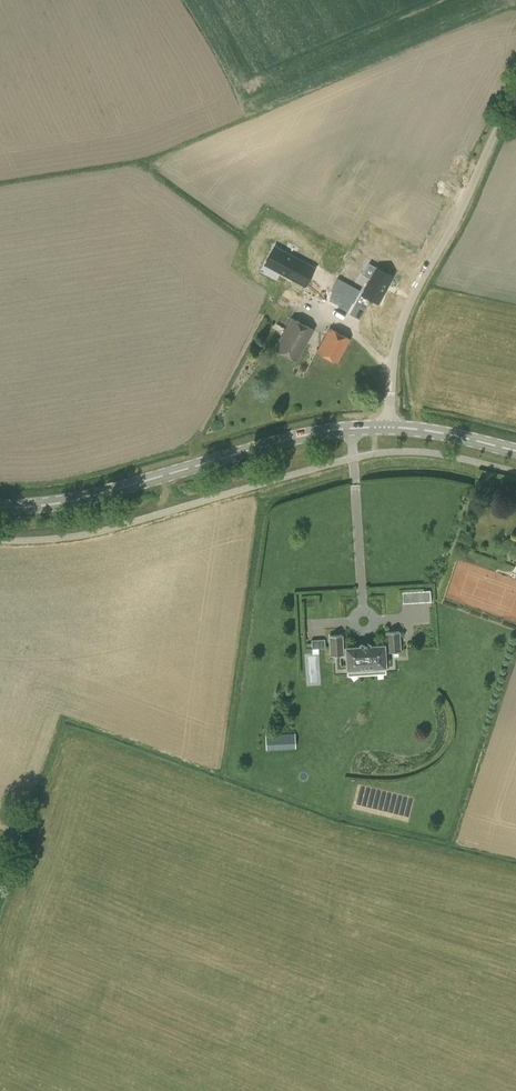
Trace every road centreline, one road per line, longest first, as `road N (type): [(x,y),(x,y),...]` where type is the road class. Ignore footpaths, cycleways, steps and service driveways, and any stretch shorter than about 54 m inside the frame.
road 1 (secondary): [(387,425),(0,506)]
road 2 (residential): [(515,104),(402,320),(387,425)]
road 3 (secondary): [(515,452),(387,425)]

